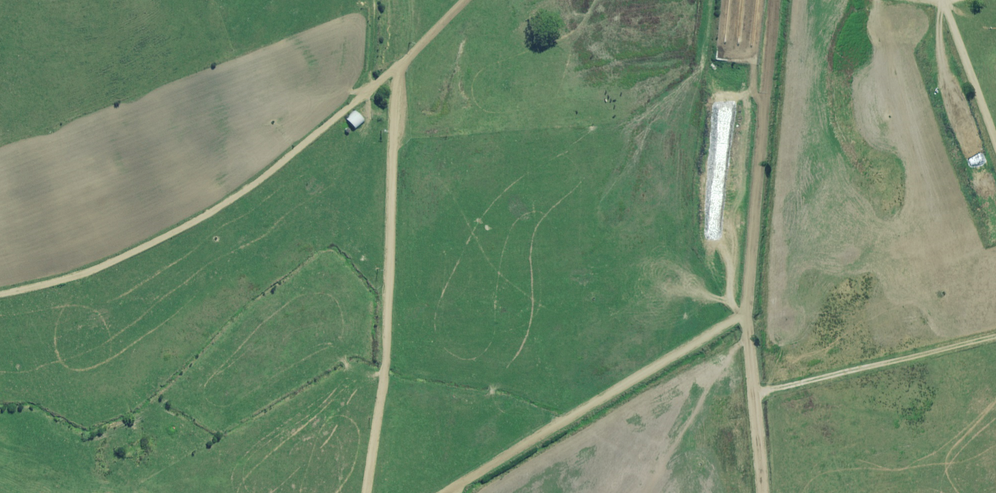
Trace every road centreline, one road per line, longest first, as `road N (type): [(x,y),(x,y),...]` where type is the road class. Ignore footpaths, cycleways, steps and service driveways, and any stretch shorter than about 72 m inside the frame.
road 1 (track): [(0,294),(97,267),(210,212),(375,87),(466,0)]
road 2 (track): [(763,492),(749,310),(774,0)]
road 3 (track): [(366,492),(386,359),(401,64)]
road 4 (track): [(445,492),(749,310)]
road 5 (track): [(995,335),(755,394)]
road 6 (track): [(995,145),(941,0)]

